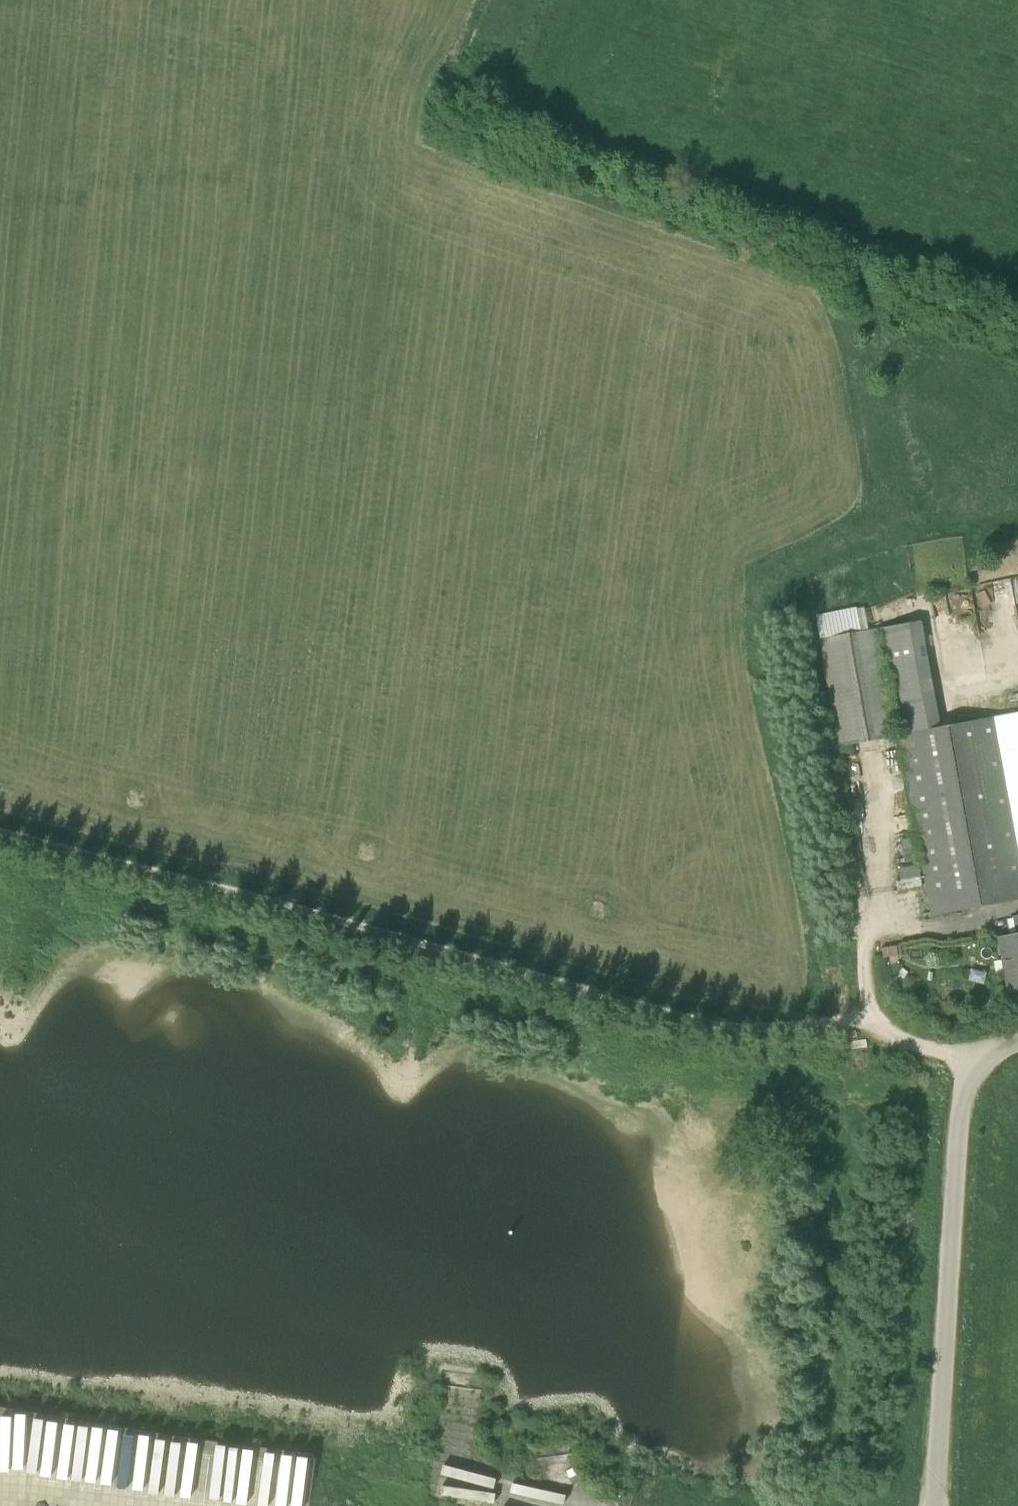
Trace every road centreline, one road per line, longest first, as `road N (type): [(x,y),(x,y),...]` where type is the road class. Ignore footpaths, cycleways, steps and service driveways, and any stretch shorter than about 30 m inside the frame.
road 1 (track): [(875,1017),(714,1026),(0,832)]
road 2 (unclassified): [(935,1505),(961,1105),(984,1056),(1017,1043)]

